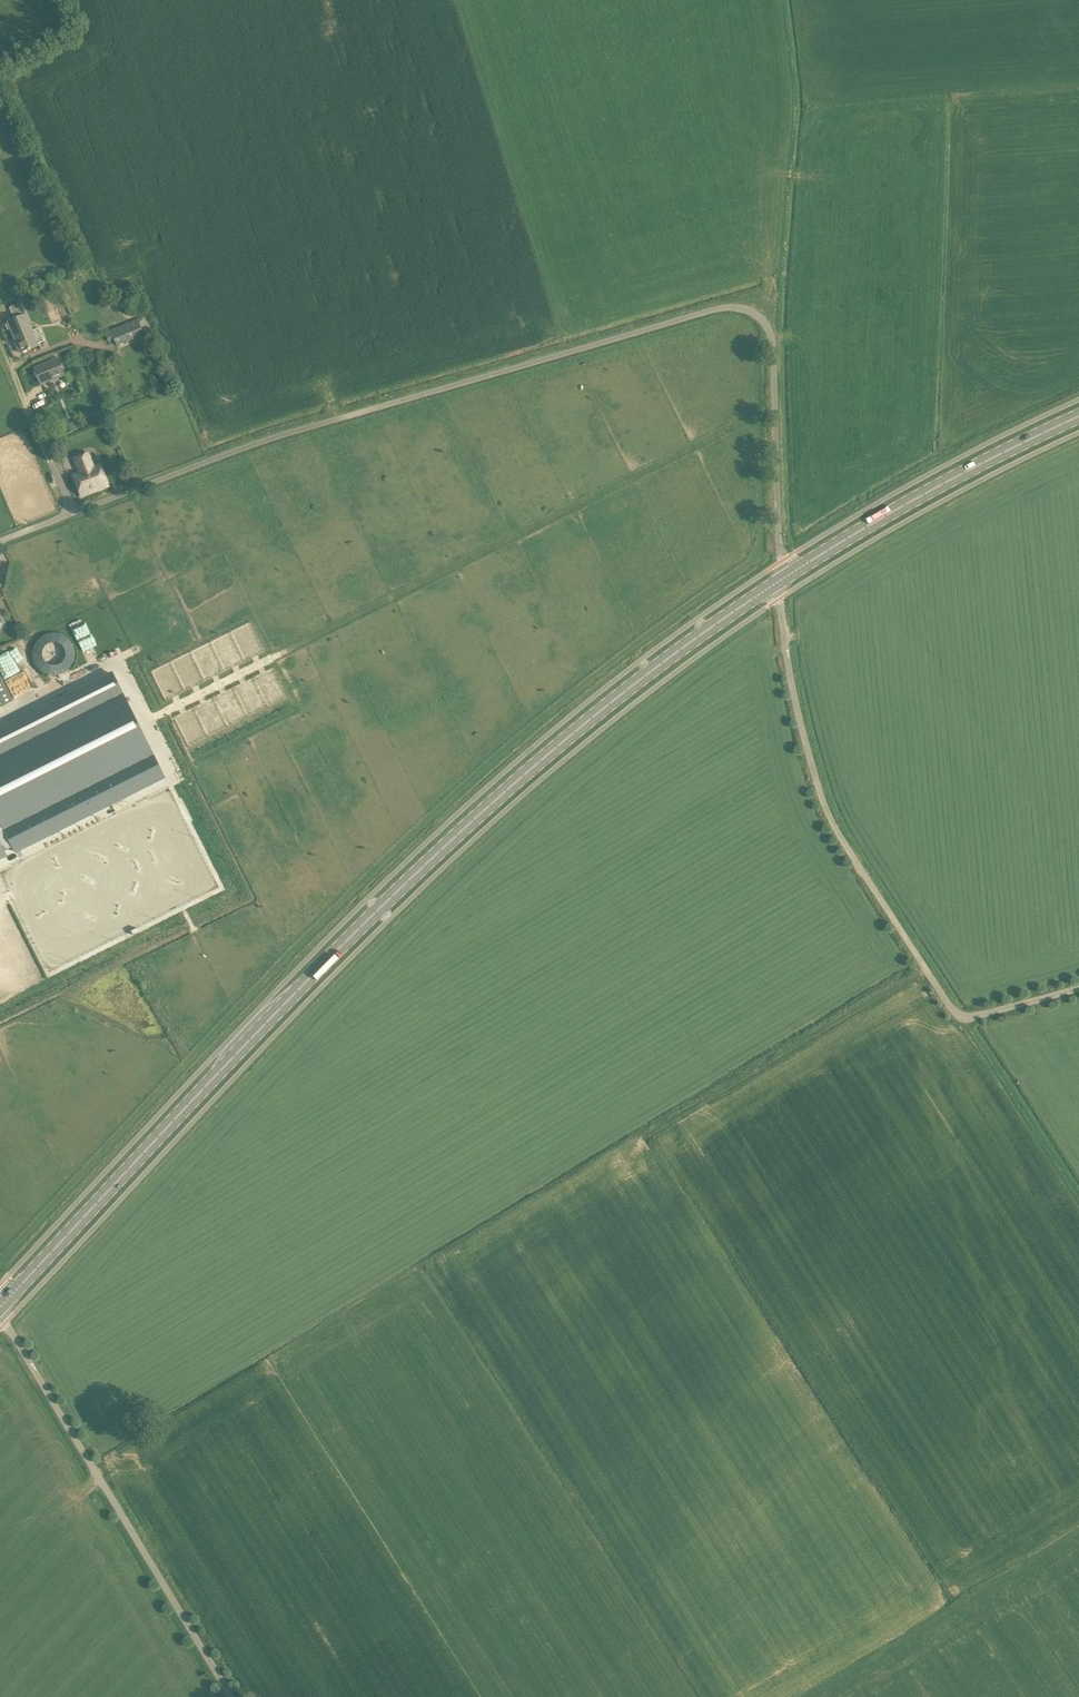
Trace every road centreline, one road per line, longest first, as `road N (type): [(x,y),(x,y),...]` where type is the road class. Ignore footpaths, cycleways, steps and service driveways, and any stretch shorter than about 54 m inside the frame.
road 1 (primary): [(0,1305),(363,922),(526,768),(778,581)]
road 2 (unclassified): [(0,541),(479,373),(729,307),(767,327),(772,349),(778,581)]
road 3 (unclassified): [(778,581),(794,700),(817,784),(836,828),(954,1013),(977,1015),(1078,988)]
road 4 (unclassified): [(229,1696),(0,1313)]
road 5 (primary): [(778,581),(919,496),(1078,416)]

